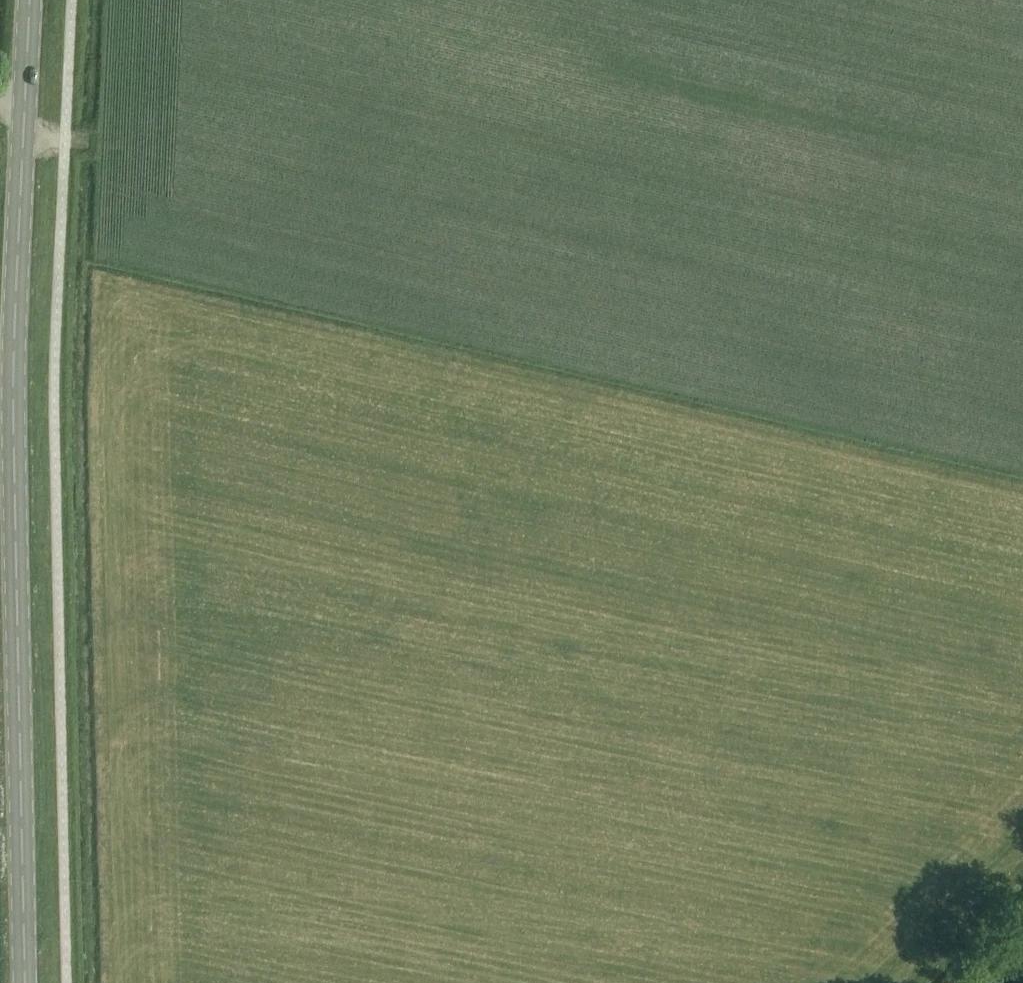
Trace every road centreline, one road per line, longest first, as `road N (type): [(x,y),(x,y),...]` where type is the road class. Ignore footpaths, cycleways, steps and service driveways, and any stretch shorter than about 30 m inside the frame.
road 1 (primary): [(25,982),(15,438),(32,0)]

